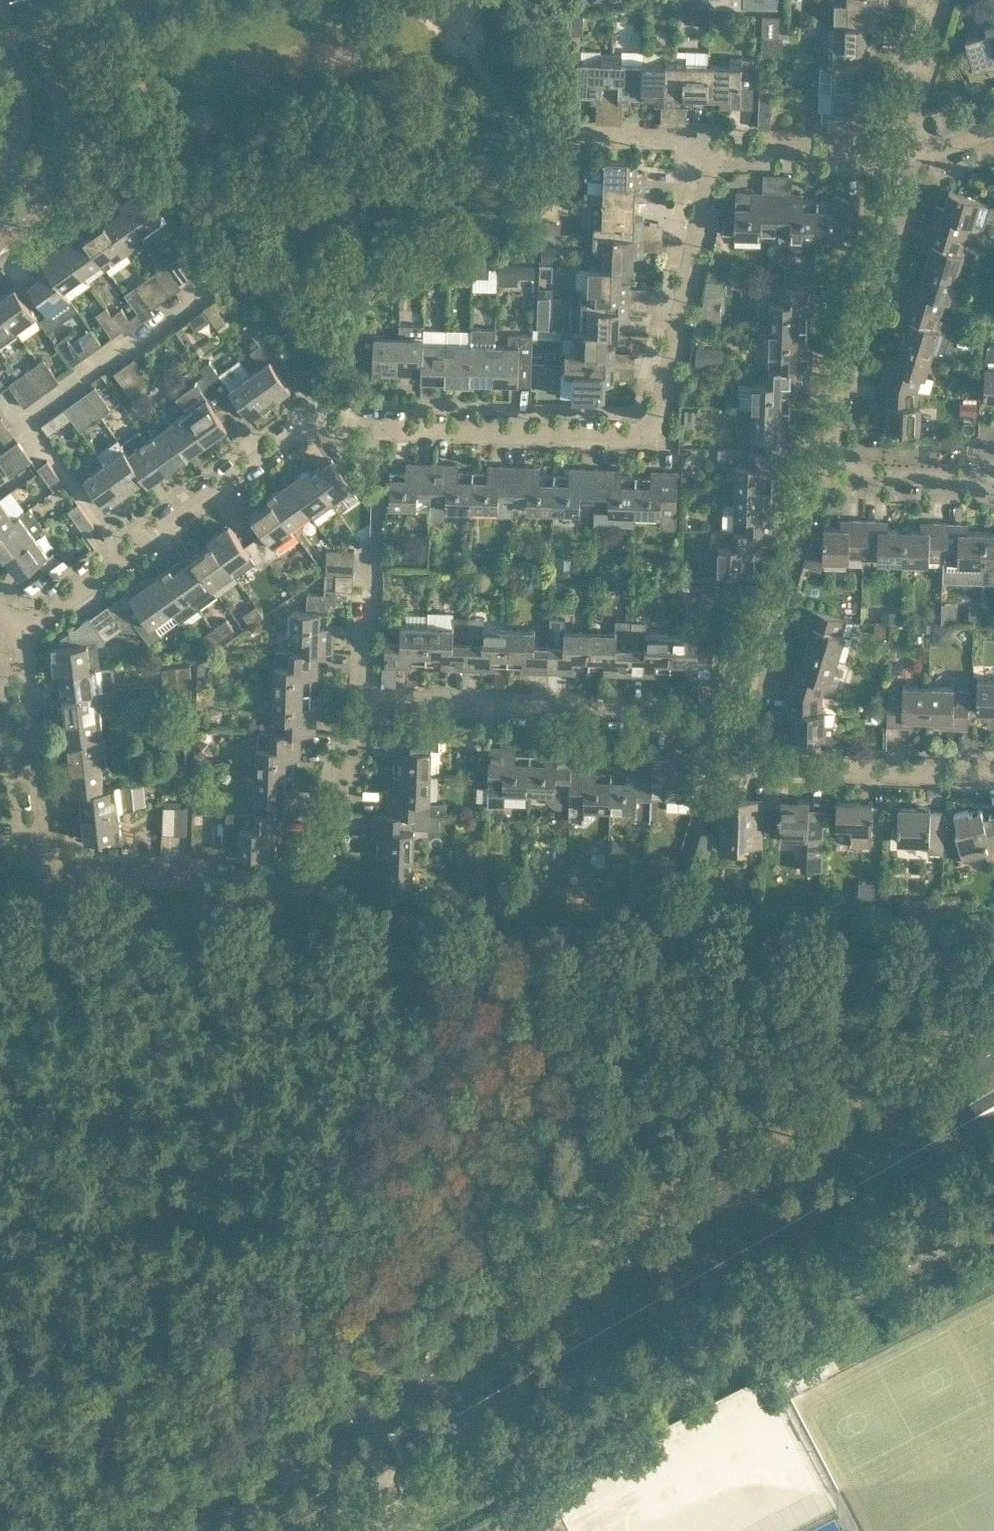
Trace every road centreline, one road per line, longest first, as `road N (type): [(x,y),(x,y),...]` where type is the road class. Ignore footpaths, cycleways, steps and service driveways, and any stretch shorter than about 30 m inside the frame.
road 1 (secondary): [(254,1530),(954,1128)]
road 2 (track): [(0,1121),(195,1132),(344,1079),(506,1047),(632,1056),(781,1104)]
road 3 (residential): [(898,151),(735,145),(718,153),(652,429),(636,437),(379,428)]
road 4 (residential): [(24,630),(43,846),(64,874),(307,878),(369,700)]
road 5 (track): [(472,1055),(392,1245),(360,1287),(292,1330),(137,1390),(0,1417)]
road 6 (residential): [(379,428),(299,432),(24,630)]
road 7 (residential): [(369,700),(654,712),(731,755)]
road 8 (track): [(586,1216),(668,934)]
road 9 (residential): [(731,755),(822,477)]
road 10 (track): [(309,993),(241,983),(209,989),(151,1030),(122,1034),(42,1023)]
road 11 (residential): [(833,418),(916,153)]
road 12 (residential): [(379,428),(369,700)]
road 13 (residential): [(731,755),(766,766),(993,774)]
road 14 (tertiary): [(0,229),(51,176),(59,127),(34,0)]
road 15 (tertiary): [(0,10),(23,102),(18,140),(0,180)]
road 16 (residential): [(898,151),(940,0)]
road 17 (track): [(537,1047),(578,1007),(657,978)]
road 18 (residential): [(990,476),(864,471)]

